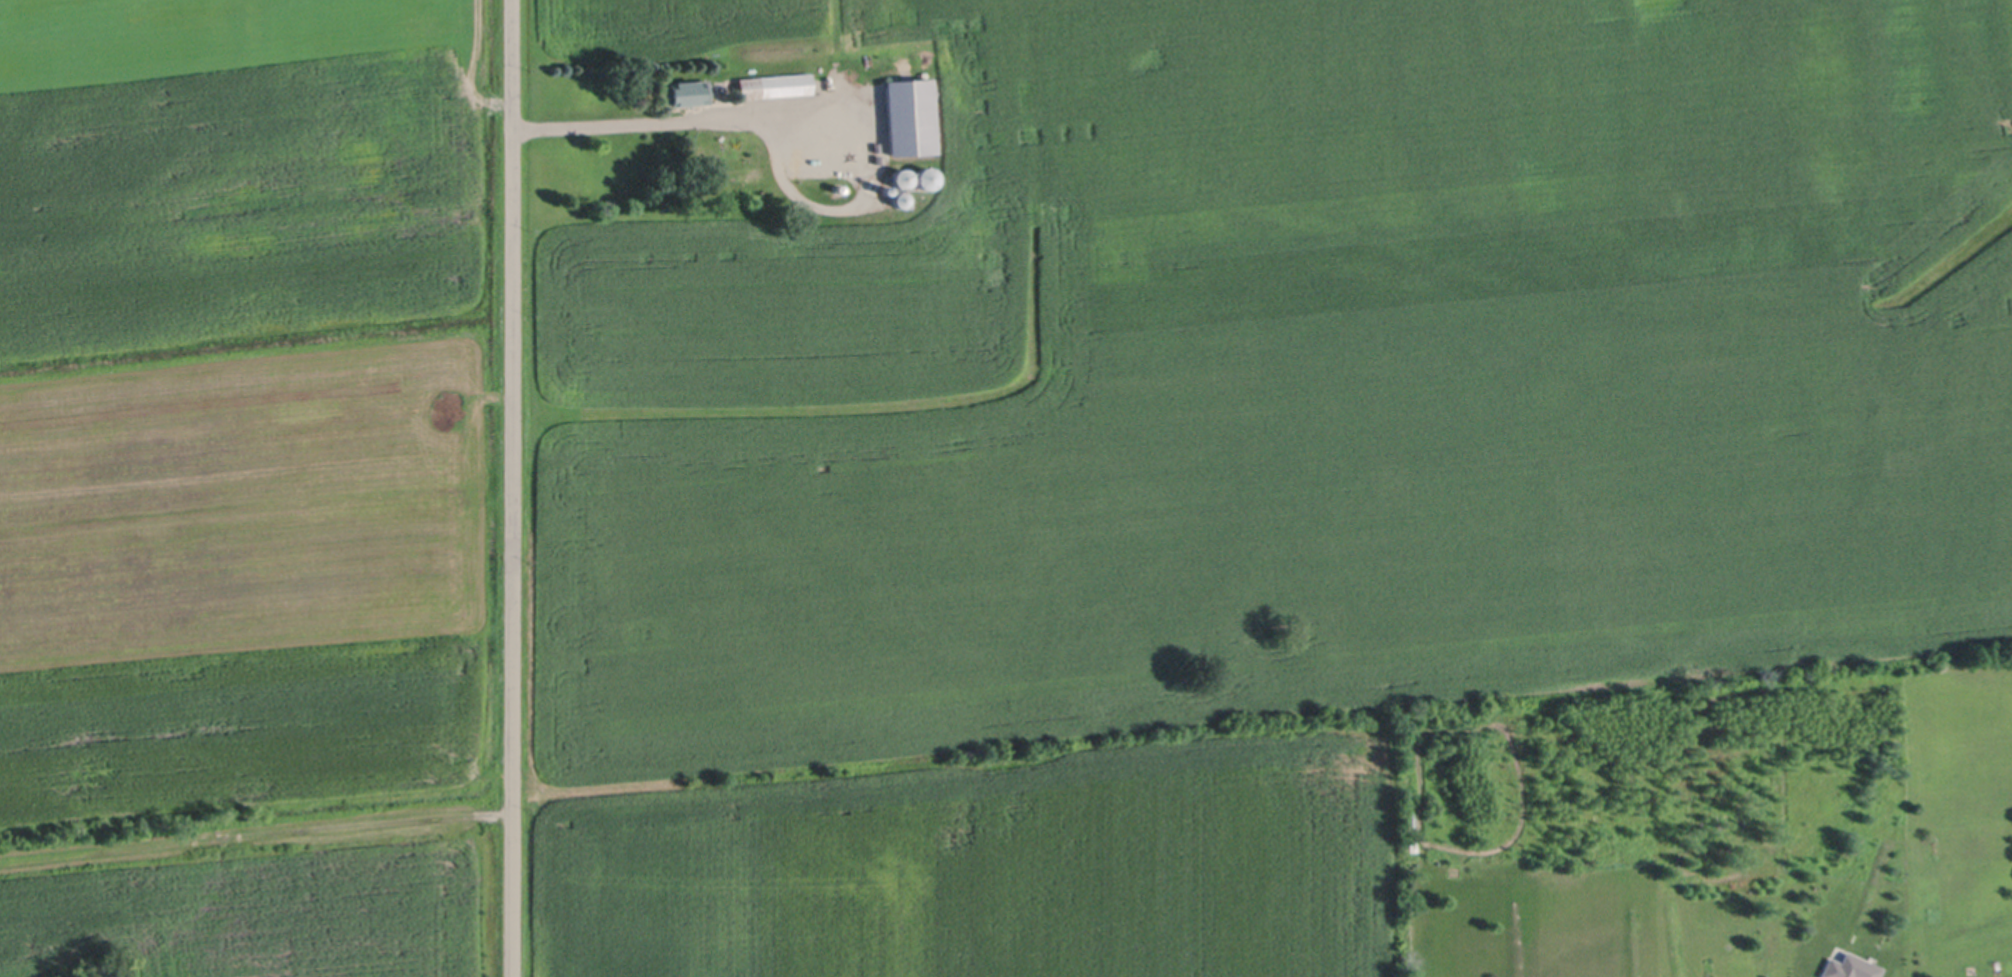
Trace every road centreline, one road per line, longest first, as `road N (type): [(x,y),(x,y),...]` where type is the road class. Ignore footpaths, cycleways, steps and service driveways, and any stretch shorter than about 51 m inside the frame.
road 1 (residential): [(511,976),(510,0)]

